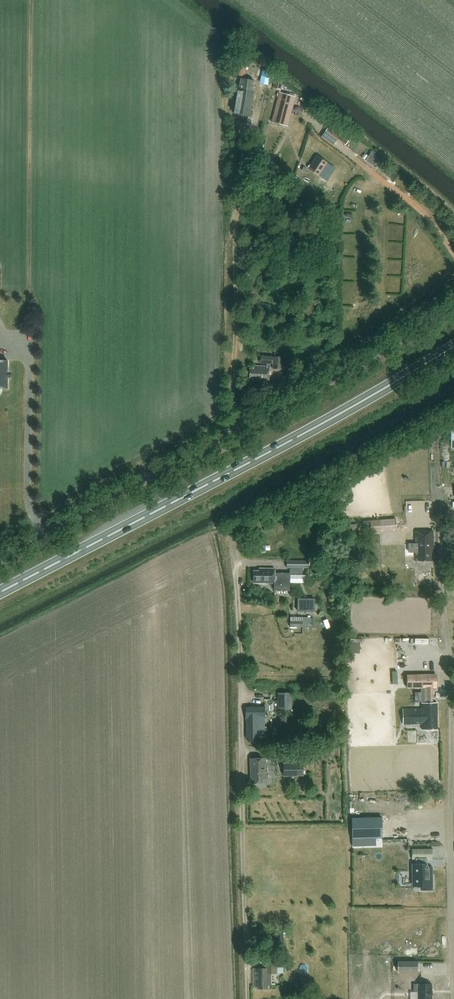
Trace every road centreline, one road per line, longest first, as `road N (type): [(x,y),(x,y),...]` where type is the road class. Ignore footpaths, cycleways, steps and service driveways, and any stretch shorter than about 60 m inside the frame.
road 1 (unclassified): [(0,564),(453,306)]
road 2 (trunk): [(0,591),(230,474),(453,346)]
road 3 (track): [(453,998),(440,520)]
road 4 (track): [(235,546),(249,998)]
road 5 (track): [(302,110),(419,209),(453,252)]

